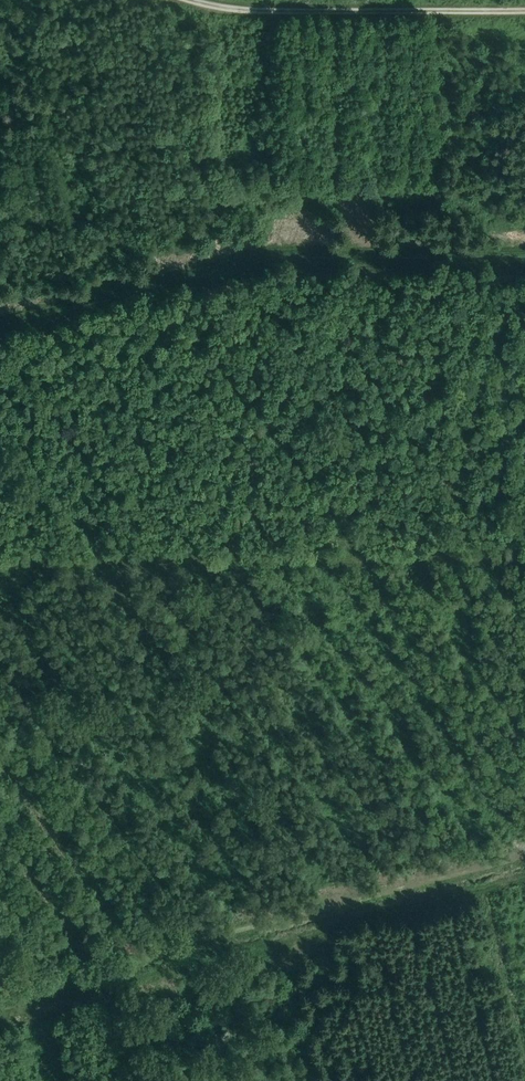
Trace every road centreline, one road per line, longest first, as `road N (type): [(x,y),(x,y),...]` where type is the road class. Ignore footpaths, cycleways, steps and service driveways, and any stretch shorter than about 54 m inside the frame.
road 1 (track): [(191,0),(247,10),(524,10)]

